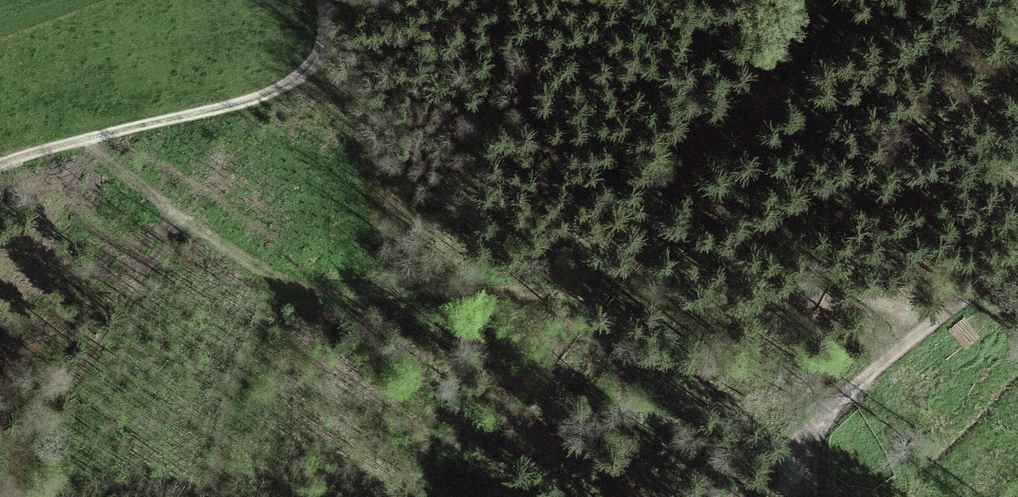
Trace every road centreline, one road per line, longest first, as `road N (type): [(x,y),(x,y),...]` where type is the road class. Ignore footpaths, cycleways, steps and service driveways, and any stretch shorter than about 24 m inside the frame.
road 1 (track): [(72,143),(312,288),(633,291),(950,313)]
road 2 (track): [(325,0),(320,55),(278,89),(0,161)]
road 3 (track): [(737,496),(878,367),(1017,258)]

